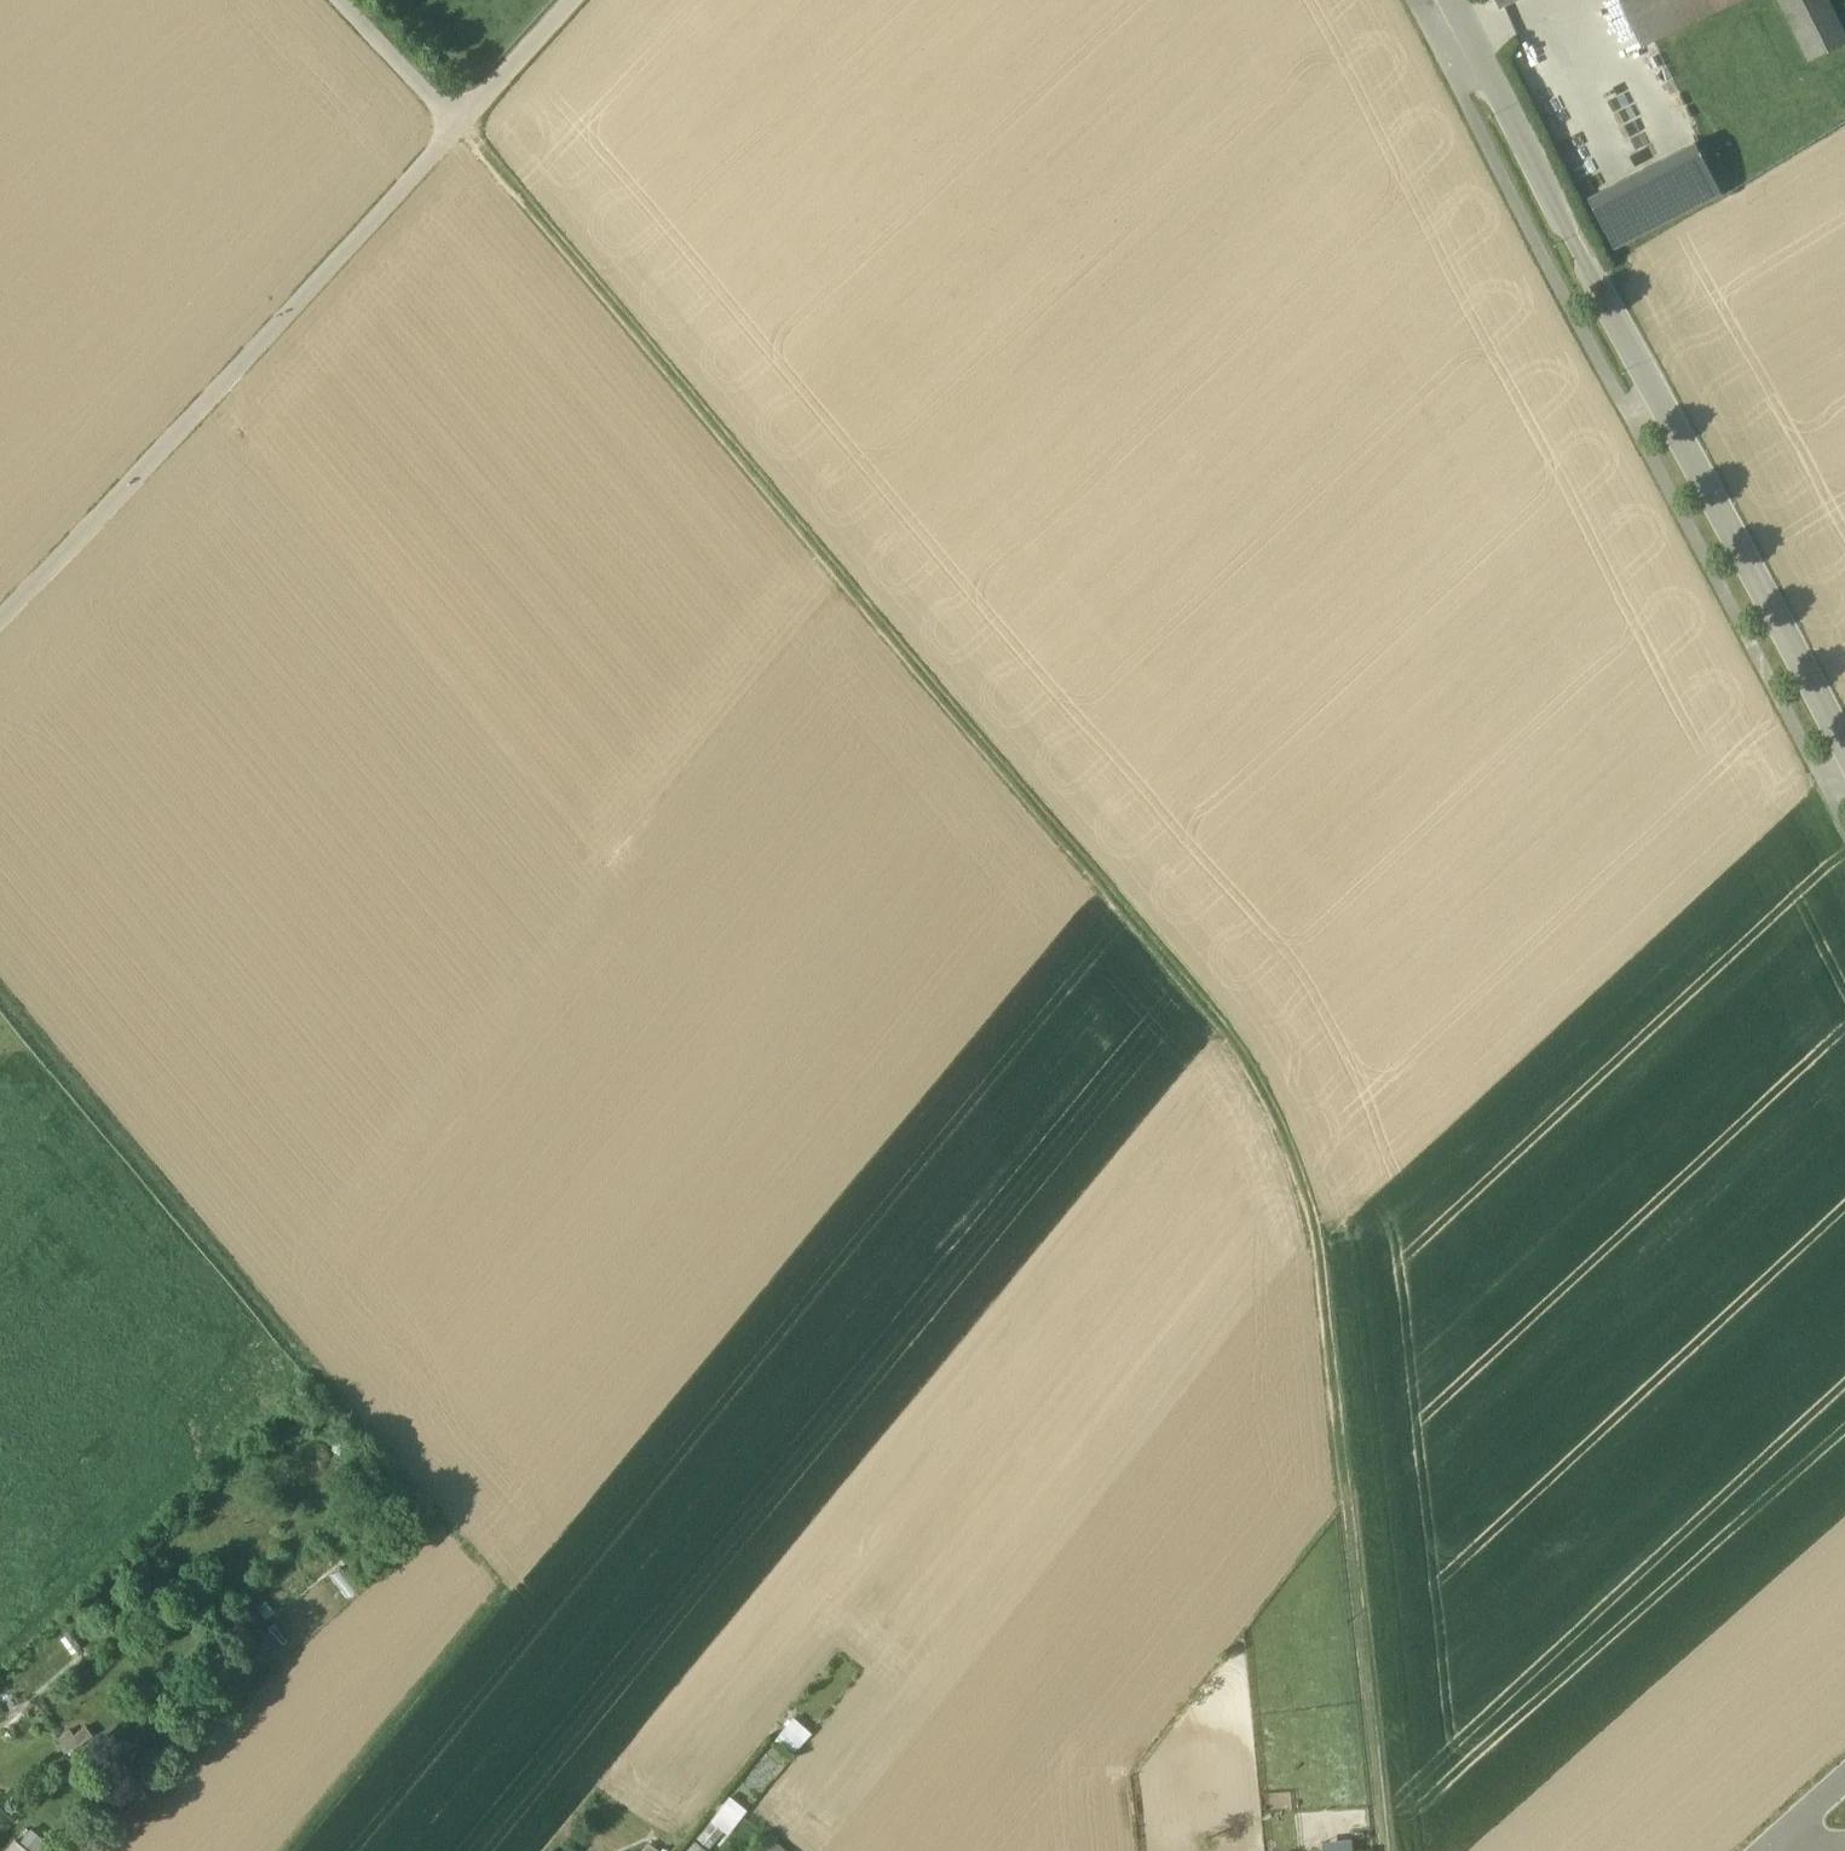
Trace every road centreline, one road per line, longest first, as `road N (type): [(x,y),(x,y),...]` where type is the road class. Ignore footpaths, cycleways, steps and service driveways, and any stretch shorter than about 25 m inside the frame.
road 1 (track): [(469,134),(1210,1015),(1279,1122),(1315,1224),(1364,1628)]
road 2 (track): [(0,993),(507,1598),(295,1850)]
road 3 (unclassified): [(1844,738),(1575,244),(1453,0)]
road 4 (residential): [(0,616),(469,134)]
road 5 (residential): [(341,0),(469,134)]
road 6 (residential): [(469,134),(591,0)]

